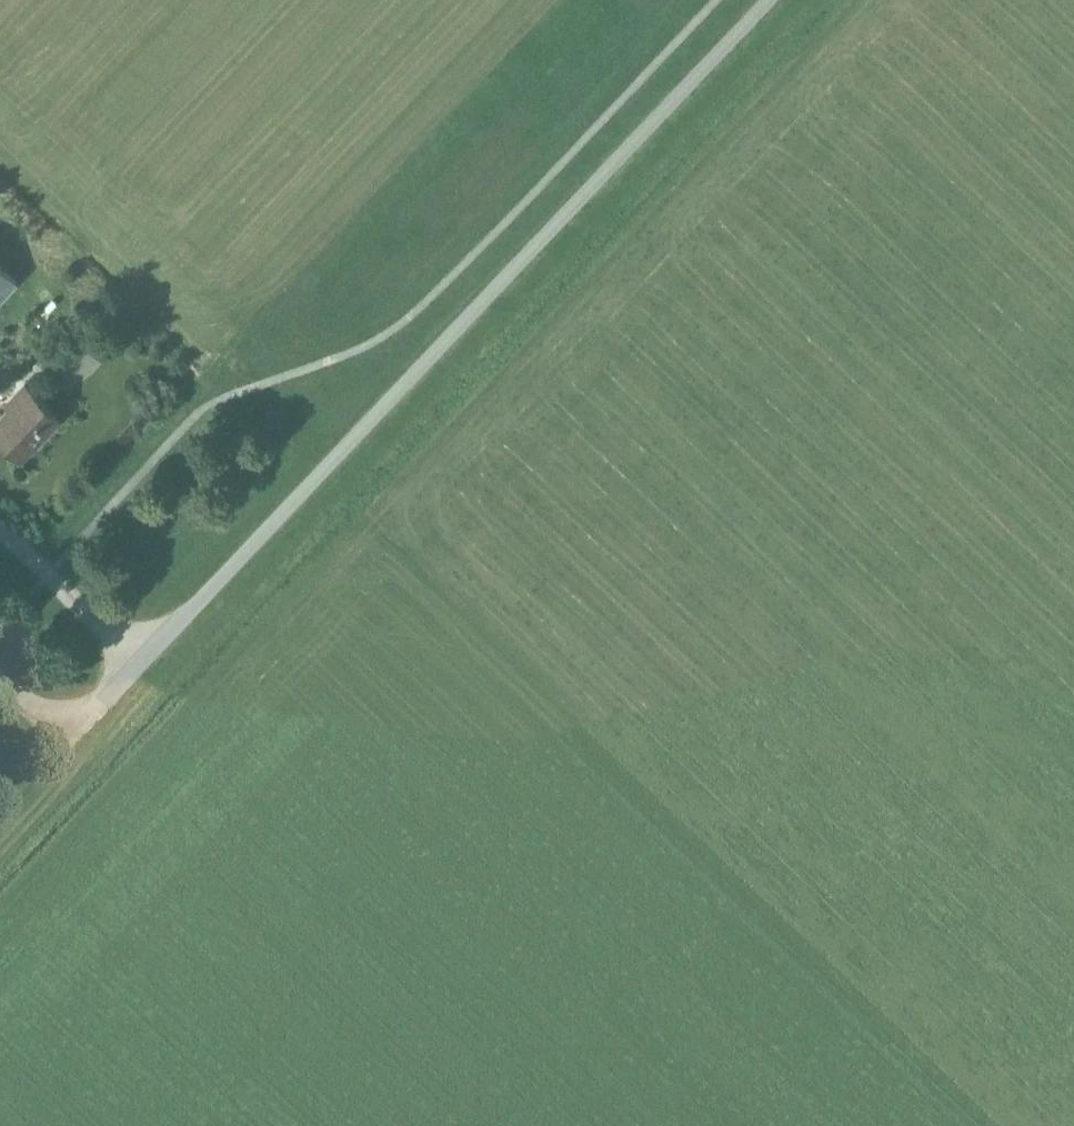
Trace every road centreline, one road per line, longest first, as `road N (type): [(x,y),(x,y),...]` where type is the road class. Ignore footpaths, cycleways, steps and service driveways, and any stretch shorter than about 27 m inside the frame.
road 1 (unclassified): [(0,673),(63,733),(84,738),(784,0)]

